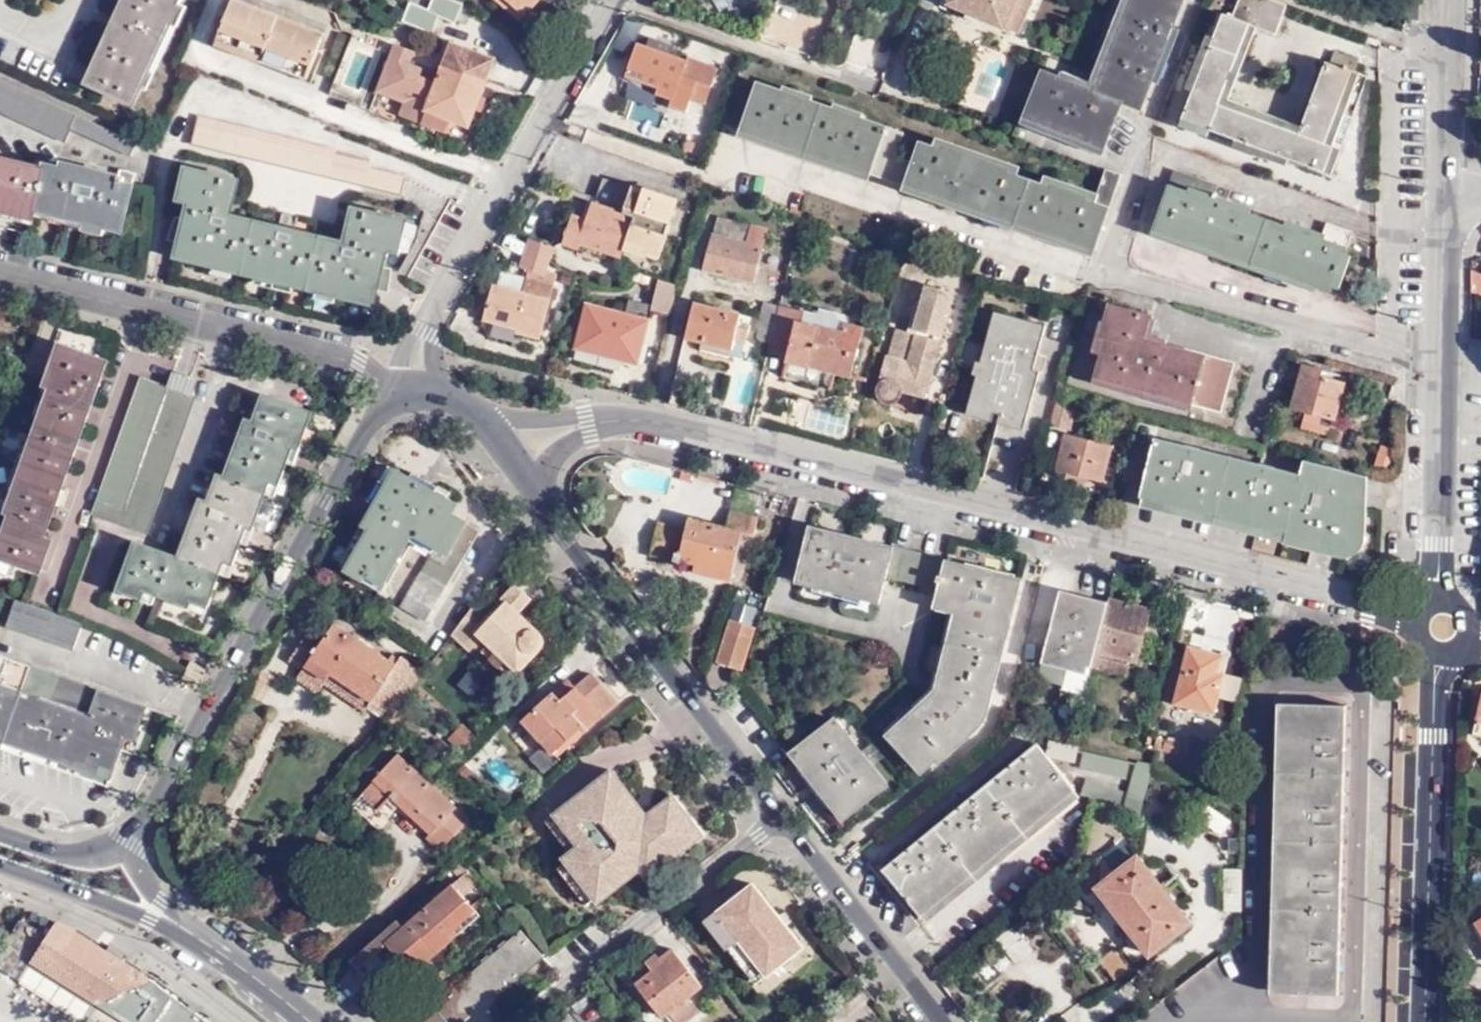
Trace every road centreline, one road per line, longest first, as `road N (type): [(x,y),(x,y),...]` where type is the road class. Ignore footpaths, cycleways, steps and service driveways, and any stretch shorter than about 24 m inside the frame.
road 1 (residential): [(1439,626),(643,422)]
road 2 (primary): [(393,394),(374,414),(133,843)]
road 3 (tertiary): [(1439,626),(1446,165)]
road 4 (primary): [(786,821),(536,484)]
road 5 (residential): [(393,394),(360,365),(0,270)]
road 6 (tertiary): [(1426,1021),(1439,626)]
road 7 (residential): [(426,330),(610,0)]
road 8 (residential): [(786,821),(529,1021)]
road 9 (primary): [(941,1021),(786,821)]
road 10 (primary): [(0,865),(185,932)]
road 11 (tertiary): [(1446,165),(1447,0)]
road 12 (residential): [(643,422),(588,414),(485,416)]
road 13 (primary): [(185,932),(311,1021)]
road 14 (primary): [(133,843),(64,856),(0,833)]
road 15 (residential): [(536,484),(566,441),(643,422)]

